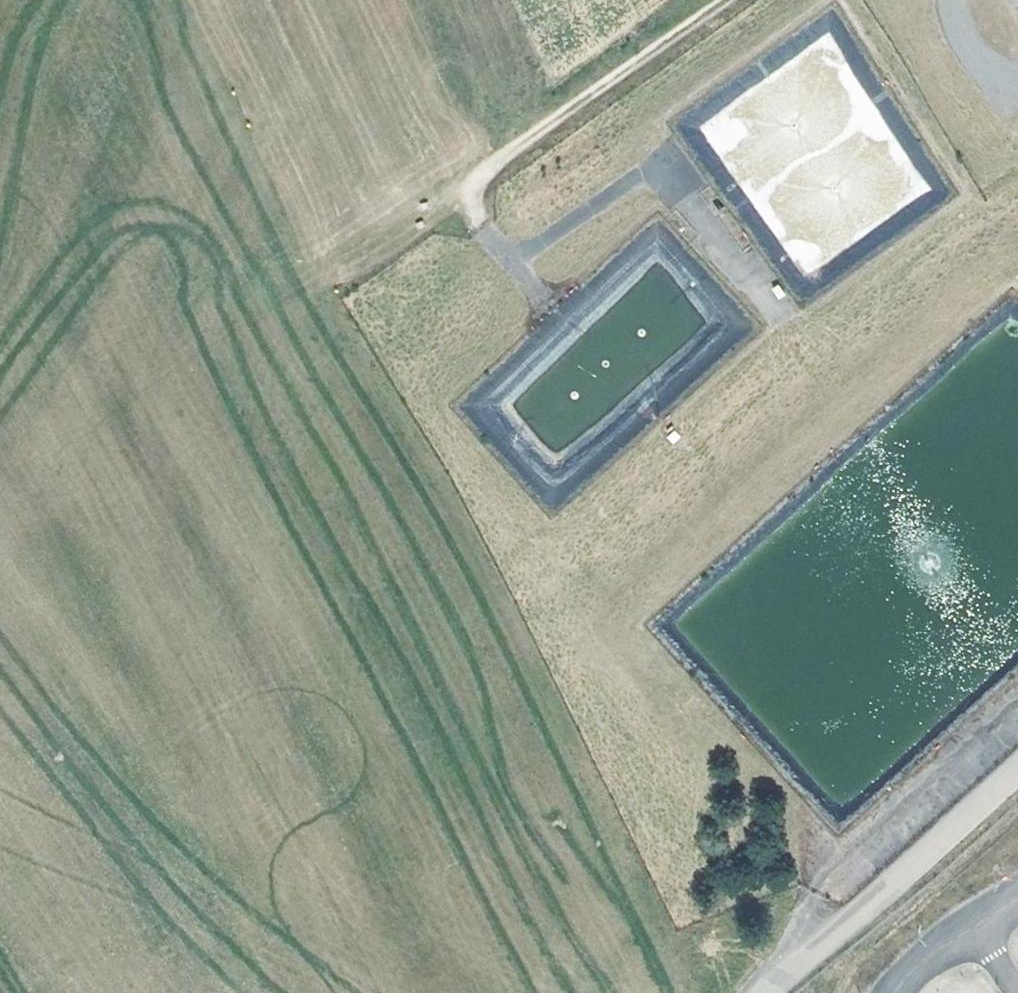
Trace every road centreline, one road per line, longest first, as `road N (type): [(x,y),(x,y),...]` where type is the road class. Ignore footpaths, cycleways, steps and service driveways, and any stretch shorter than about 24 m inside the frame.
road 1 (unclassified): [(766,992),(1017,772)]

